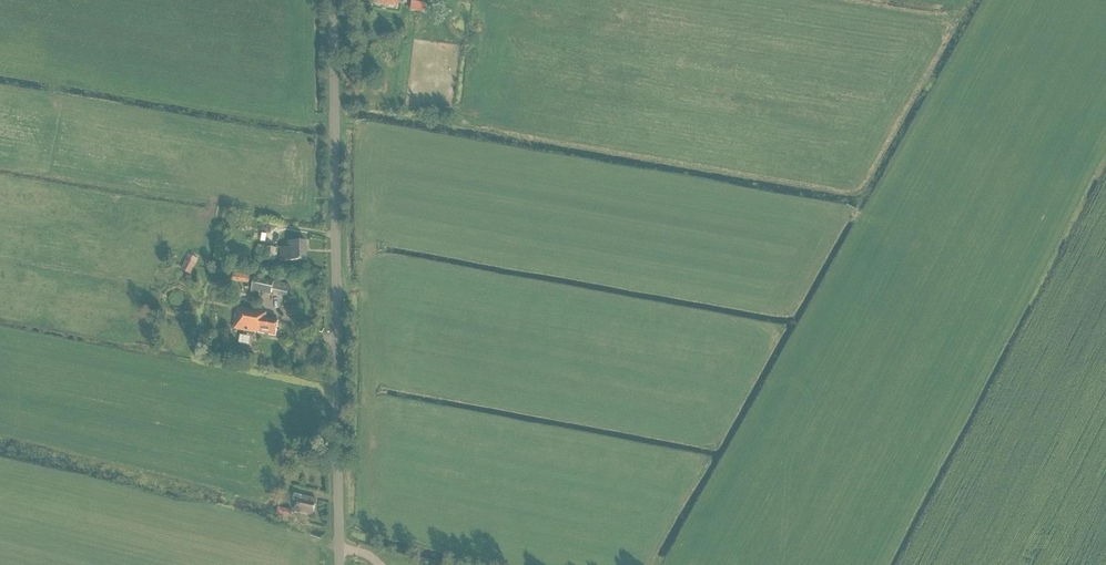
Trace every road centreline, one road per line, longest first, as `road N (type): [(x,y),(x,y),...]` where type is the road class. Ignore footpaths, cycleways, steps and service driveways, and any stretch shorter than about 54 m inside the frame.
road 1 (unclassified): [(338,564),(334,0)]

